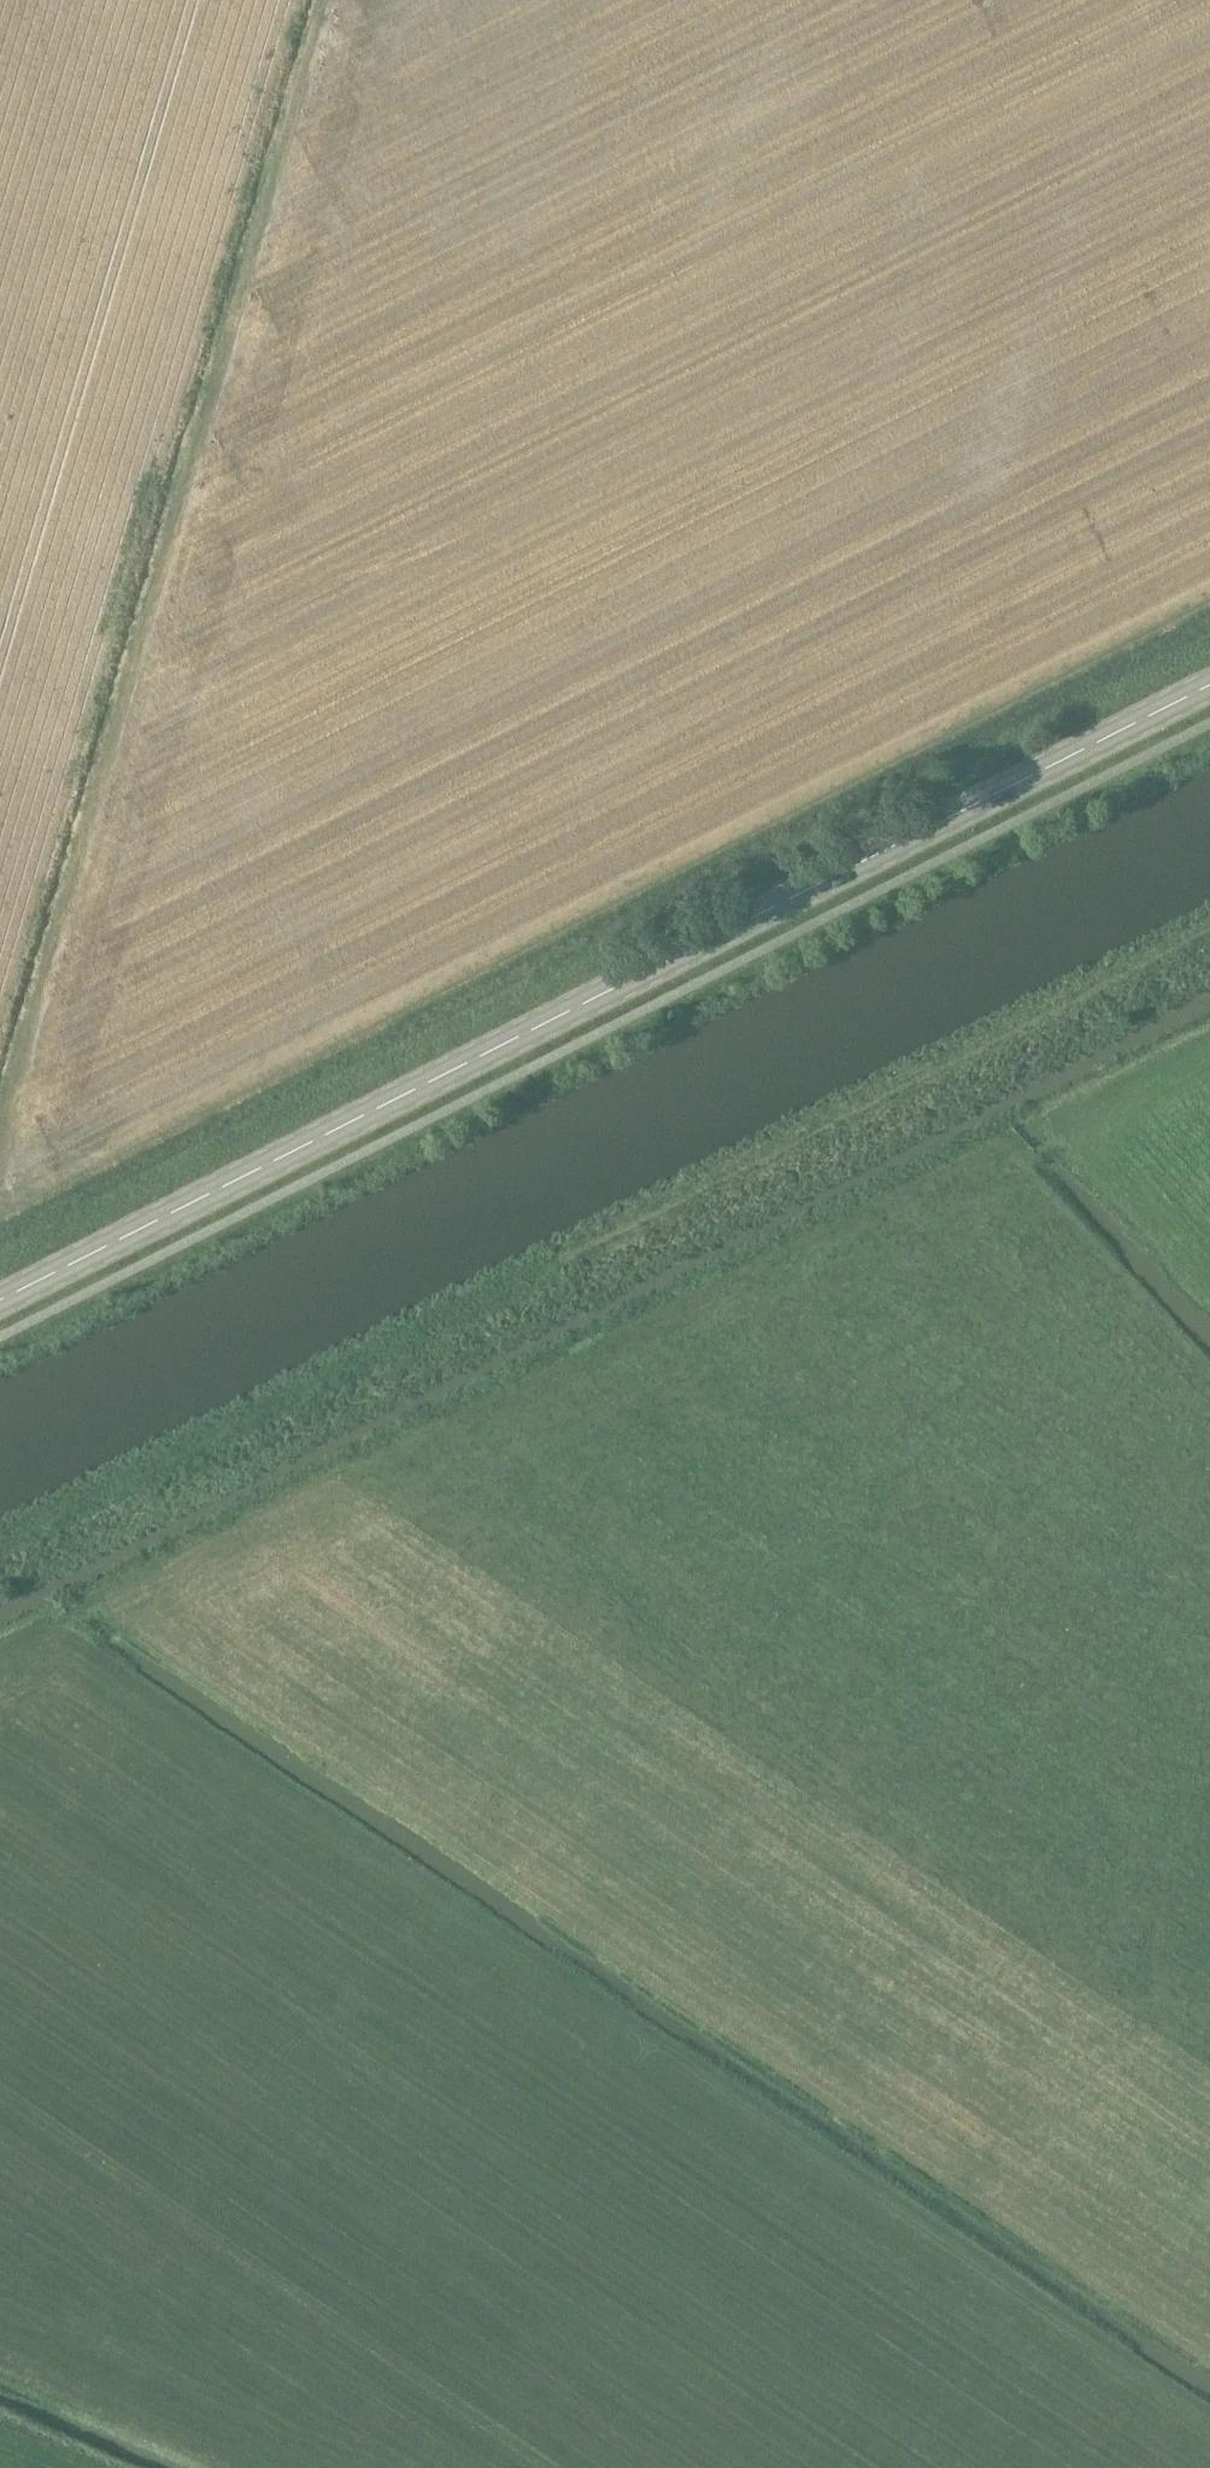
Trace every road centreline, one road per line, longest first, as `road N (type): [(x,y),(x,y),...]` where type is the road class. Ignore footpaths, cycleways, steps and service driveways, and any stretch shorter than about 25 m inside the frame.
road 1 (primary): [(0,1300),(1209,686)]

